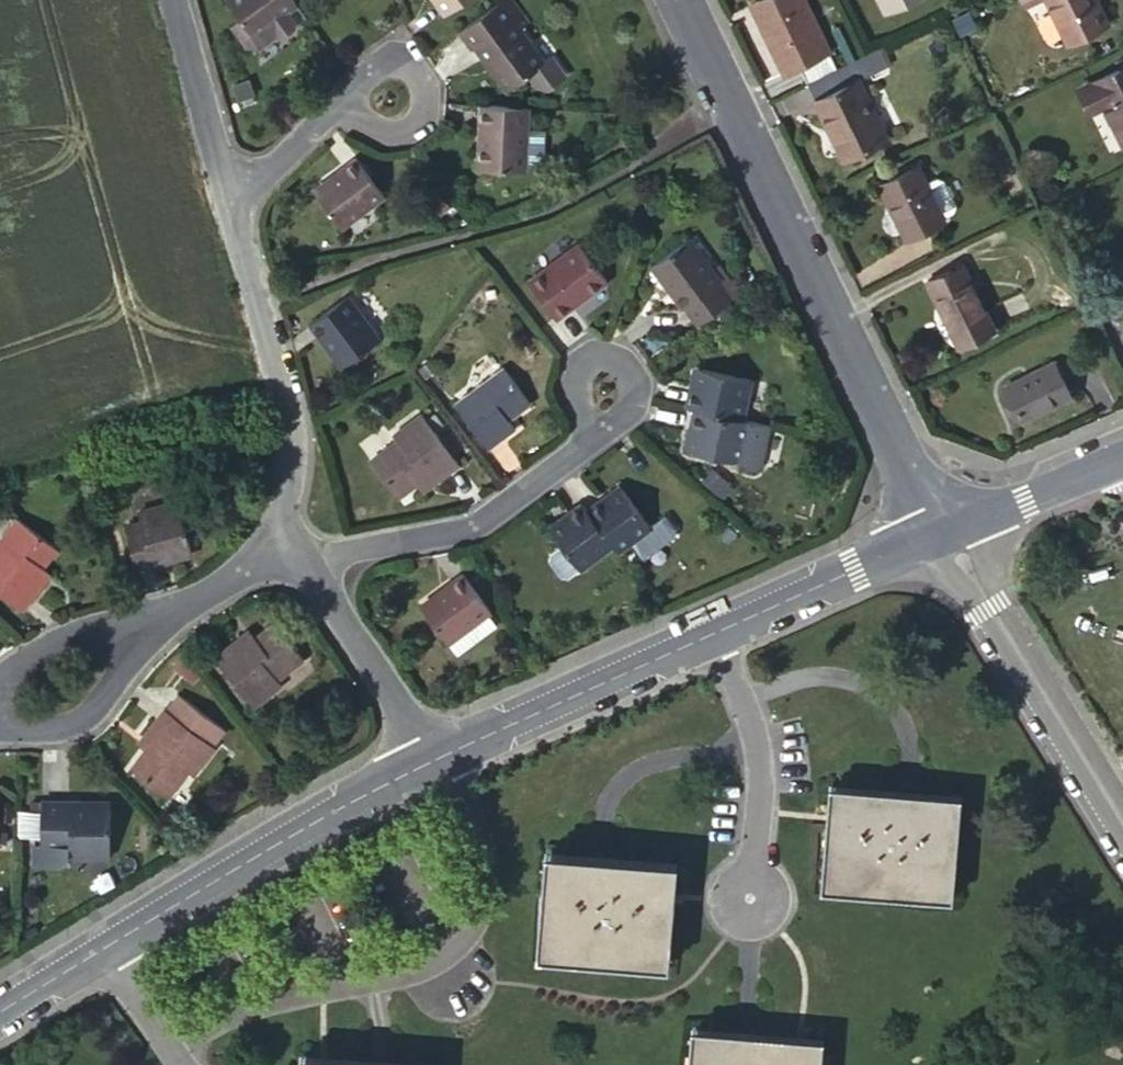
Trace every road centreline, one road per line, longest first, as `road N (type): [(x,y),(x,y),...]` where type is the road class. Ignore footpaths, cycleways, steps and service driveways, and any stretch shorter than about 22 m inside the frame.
road 1 (residential): [(944,535),(681,0)]
road 2 (residential): [(426,759),(944,535)]
road 3 (residential): [(90,949),(426,759)]
road 4 (residential): [(291,554),(284,517),(293,424),(224,198)]
road 5 (residential): [(1122,829),(944,535)]
road 6 (residential): [(291,554),(469,523),(587,442)]
road 7 (residential): [(426,759),(291,554)]
road 8 (residential): [(340,102),(376,66),(402,62),(417,71),(427,88),(426,112),(409,130),(361,124)]
road 9 (residential): [(224,198),(174,0)]
road 10 (residential): [(587,442),(630,398),(629,362),(595,350),(570,368),(573,403)]
road 11 (residential): [(115,644),(223,579),(291,554)]
road 12 (residential): [(944,535),(1122,460)]
road 13 (residential): [(0,724),(77,728),(110,687),(115,644)]
road 14 (residential): [(224,198),(340,102)]
road 15 (residential): [(175,1064),(90,949)]
road 16 (residential): [(115,644),(64,633),(0,681)]

